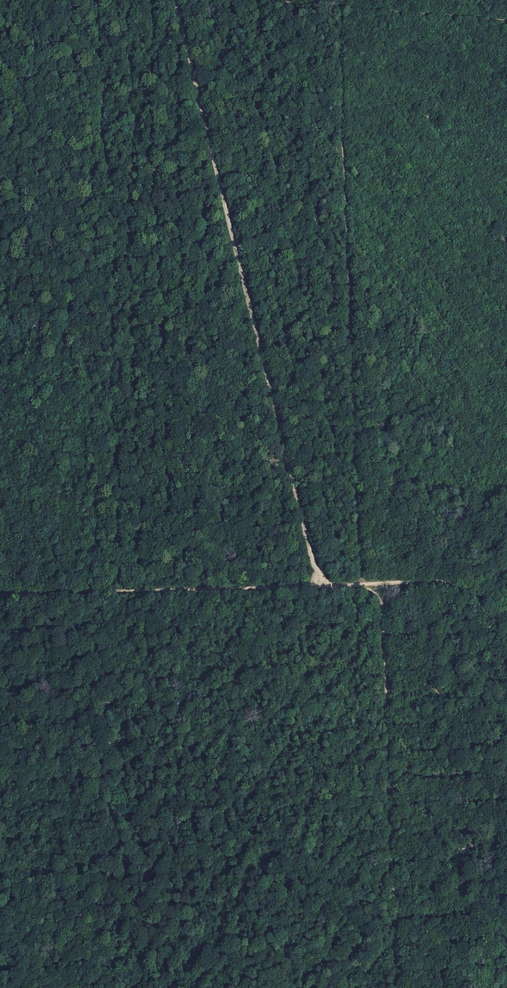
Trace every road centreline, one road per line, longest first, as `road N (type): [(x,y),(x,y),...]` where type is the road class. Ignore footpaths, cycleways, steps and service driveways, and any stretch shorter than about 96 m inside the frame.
road 1 (track): [(177,0),(316,567),(332,582)]
road 2 (track): [(101,586),(279,584)]
road 3 (track): [(386,580),(445,582),(506,611)]

